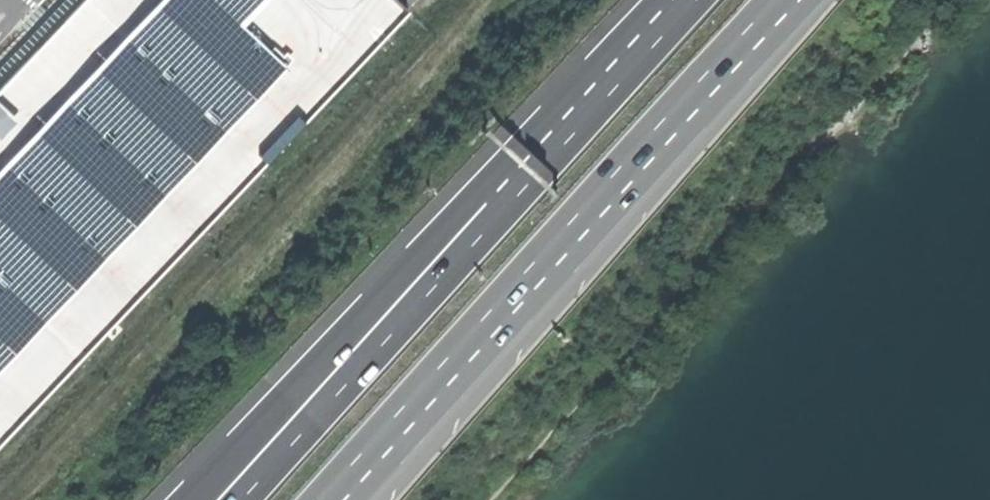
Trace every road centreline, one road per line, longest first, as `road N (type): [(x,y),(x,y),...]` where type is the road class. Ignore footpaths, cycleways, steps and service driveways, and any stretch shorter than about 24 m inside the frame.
road 1 (trunk): [(330,499),(786,0)]
road 2 (trunk): [(636,46),(401,272),(188,499)]
road 3 (trunk): [(636,46),(495,222),(243,499)]

